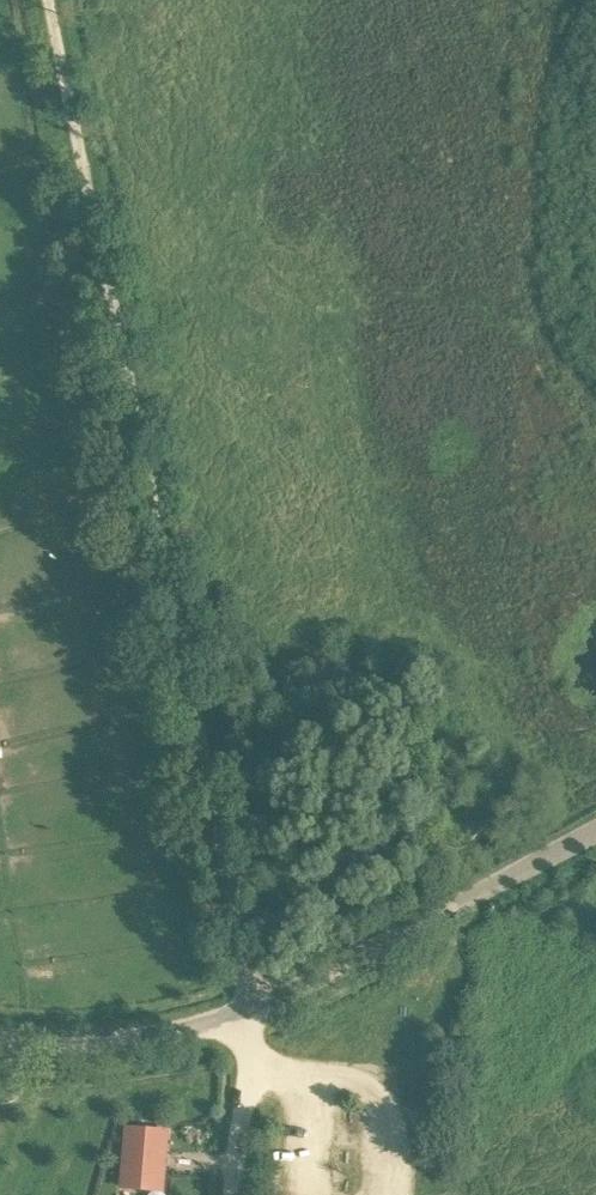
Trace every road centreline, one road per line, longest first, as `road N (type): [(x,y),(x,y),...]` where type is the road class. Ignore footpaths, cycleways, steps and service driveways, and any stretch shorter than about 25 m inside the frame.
road 1 (track): [(250,1013),(46,0)]
road 2 (unclassified): [(0,1041),(110,1043),(250,1013),(548,856)]

